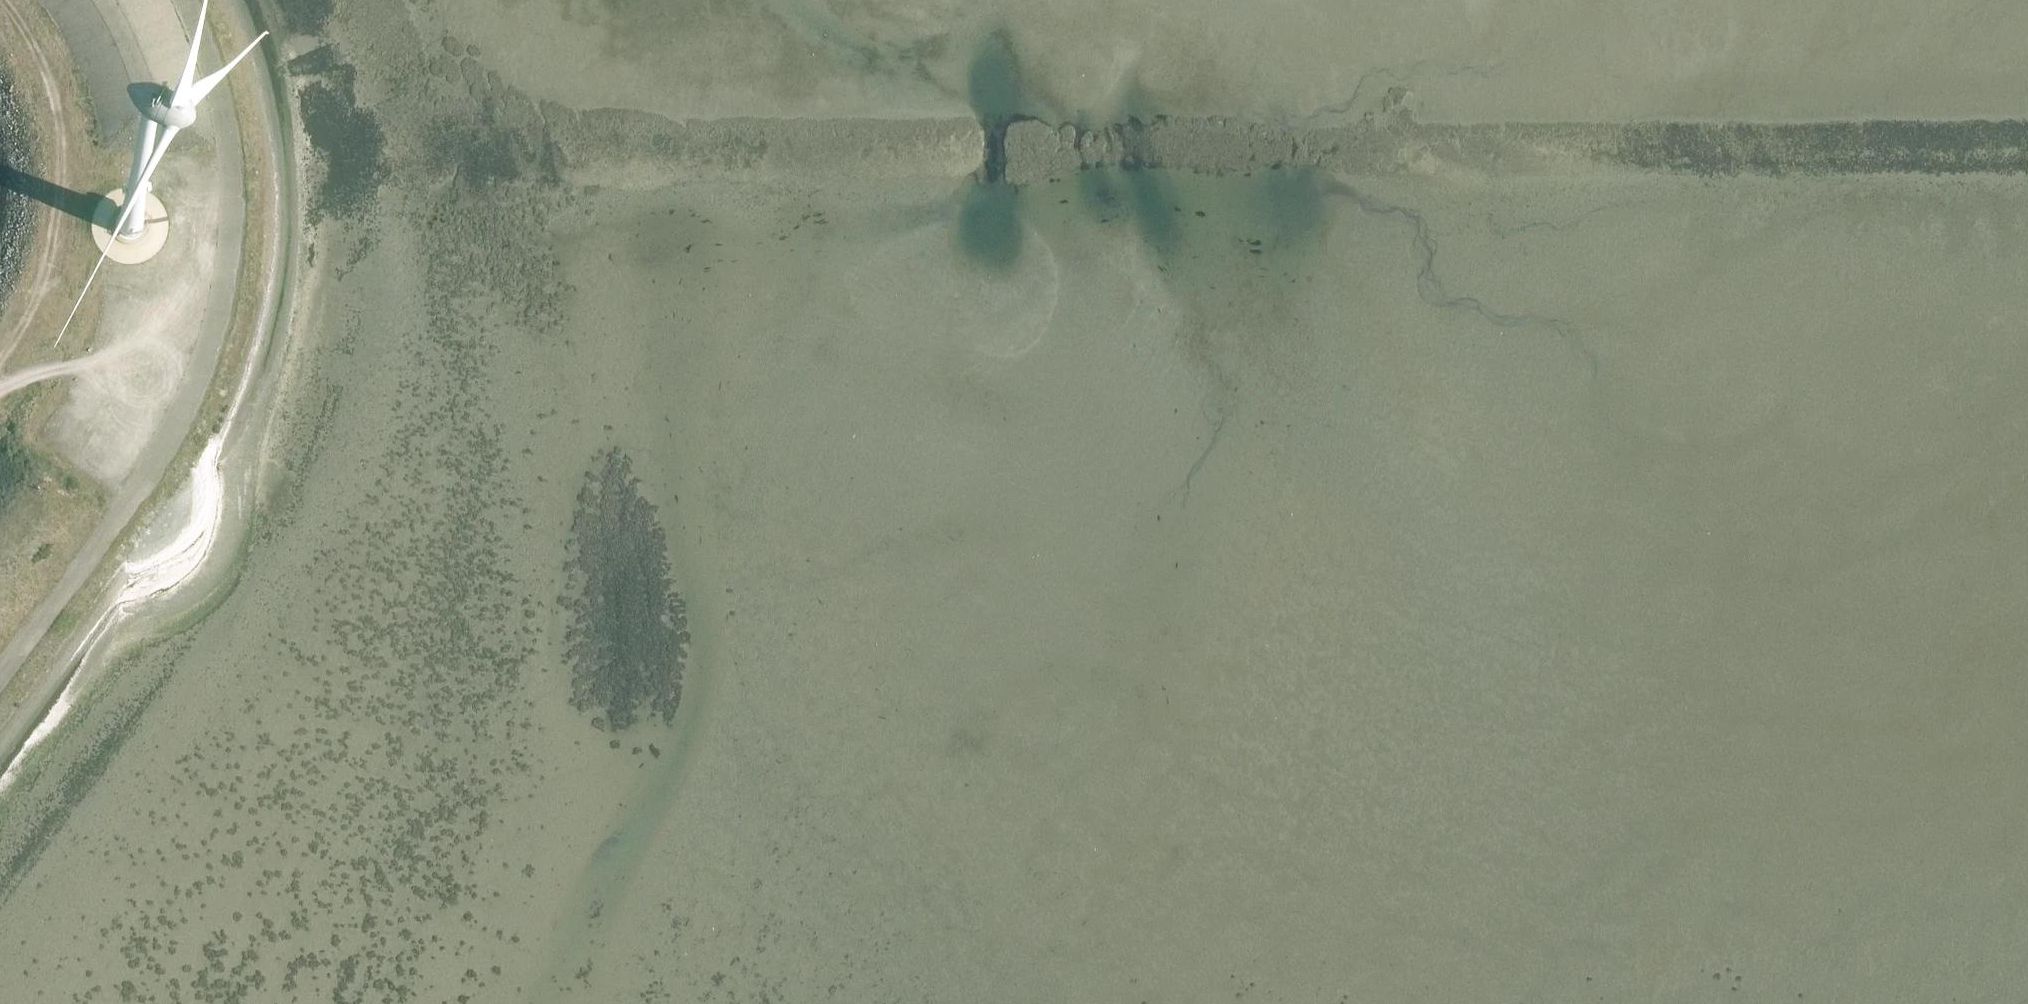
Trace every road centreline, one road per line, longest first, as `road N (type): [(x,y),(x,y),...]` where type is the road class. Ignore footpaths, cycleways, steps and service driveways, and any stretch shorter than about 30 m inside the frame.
road 1 (unclassified): [(0,368),(56,293),(70,253),(72,173),(65,106),(20,30),(0,14)]

